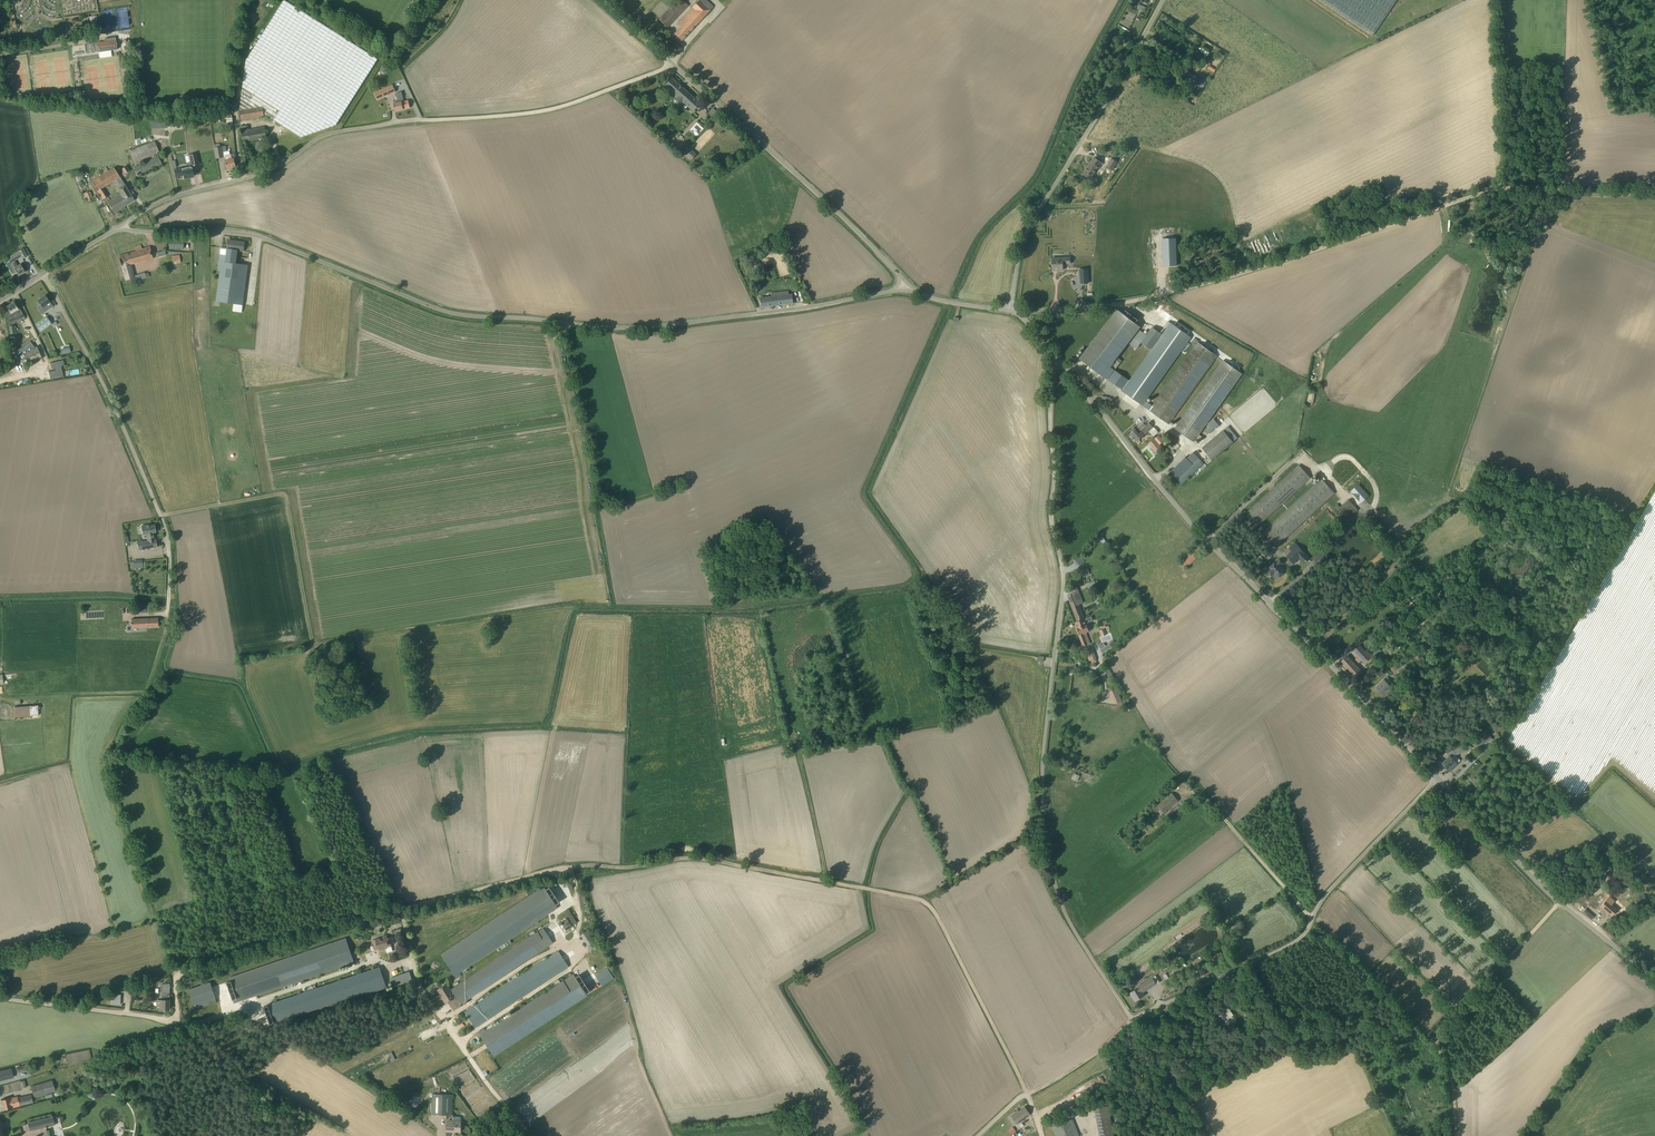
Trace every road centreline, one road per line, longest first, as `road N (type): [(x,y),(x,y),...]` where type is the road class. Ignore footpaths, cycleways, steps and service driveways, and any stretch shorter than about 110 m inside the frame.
road 1 (track): [(1133,1020),(1097,1052),(1026,1094),(926,900),(677,855),(624,868),(540,870),(376,913),(173,980)]
road 2 (unclassified): [(117,230),(256,236),(460,314),(584,326),(669,325),(894,291)]
road 3 (track): [(1169,293),(1487,190),(1654,193)]
road 4 (unclassified): [(1061,560),(1044,740),(1046,848),(1065,915),(1133,1020)]
road 5 (track): [(173,980),(108,768),(154,677),(165,634),(169,552)]
road 6 (unclassified): [(901,276),(601,0)]
road 7 (unclassified): [(1158,484),(1437,777)]
road 8 (track): [(434,627),(312,647),(284,495),(160,515)]
road 9 (unclassified): [(1133,1020),(1302,938),(1325,896),(1437,777)]
road 10 (unclassified): [(1009,309),(1031,224),(1162,0)]
road 11 (unclassified): [(117,230),(172,197),(264,173),(322,136),(425,120)]
road 12 (unclassified): [(169,552),(119,418),(42,274)]
road 13 (unclassified): [(1437,777),(1560,901),(1654,976)]
road 14 (track): [(565,323),(590,434),(614,607)]
road 15 (track): [(1456,1135),(1454,1093),(1435,1041),(1560,901)]
road 16 (track): [(1561,534),(1522,527),(1355,691)]
road 17 (track): [(531,1135),(434,1009),(416,977),(401,909)]
road 18 (track): [(425,120),(547,110),(672,64)]
road 19 (unclassified): [(1158,484),(1017,310)]
road 20 (track): [(1056,353),(1050,504),(1061,560)]
road 21 (track): [(862,735),(799,746),(827,881)]
road 22 (track): [(1191,785),(1311,919)]
road 23 (track): [(1435,1041),(1311,919)]
road 24 (unclassified): [(0,998),(172,1019)]
road 25 (track): [(0,596),(168,597)]
road 26 (track): [(111,757),(274,776)]
road 27 (unclassified): [(1017,310),(1169,293)]
road 28 (unclassified): [(1133,1020),(1214,1135)]

